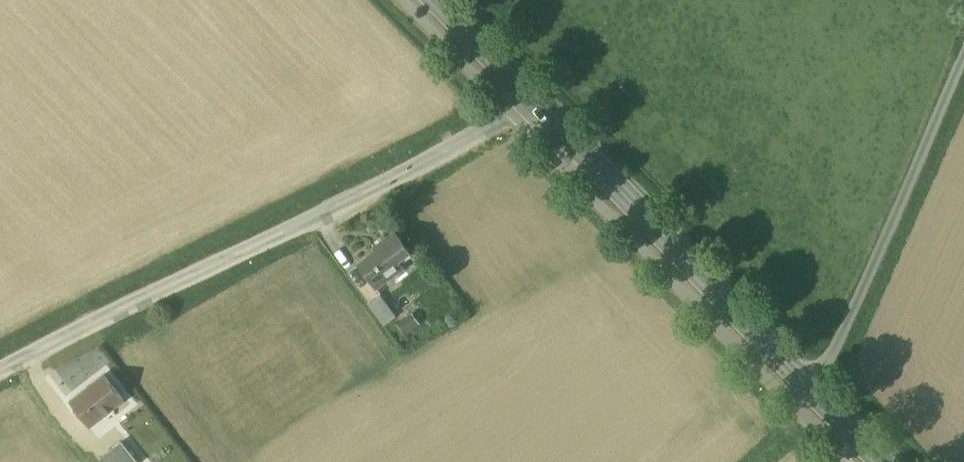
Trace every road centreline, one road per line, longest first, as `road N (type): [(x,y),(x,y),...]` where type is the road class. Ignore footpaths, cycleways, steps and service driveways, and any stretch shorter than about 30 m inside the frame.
road 1 (unclassified): [(536,98),(0,375)]
road 2 (secondary): [(536,98),(815,394)]
road 3 (residential): [(963,60),(815,394)]
road 4 (secondary): [(440,0),(536,98)]

